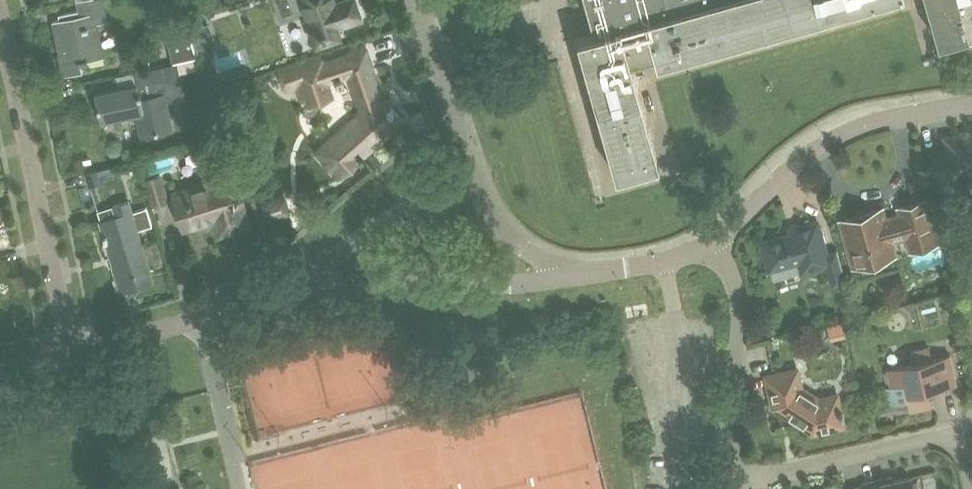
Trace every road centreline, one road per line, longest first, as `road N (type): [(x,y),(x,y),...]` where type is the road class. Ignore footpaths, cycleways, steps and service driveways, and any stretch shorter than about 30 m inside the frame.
road 1 (unclassified): [(70,354),(0,14)]
road 2 (unclassified): [(713,242),(814,149),(888,117),(971,104)]
road 3 (residential): [(971,482),(963,445),(952,436),(733,486)]
road 4 (unclassified): [(313,285),(568,277)]
road 5 (unclassified): [(70,354),(313,285)]
road 6 (unclassified): [(733,486),(743,328),(733,274),(713,242)]
road 7 (unclassified): [(313,285),(324,265),(471,166)]
road 8 (unclassified): [(471,166),(414,0)]
road 9 (unclassified): [(568,277),(500,228),(471,166)]
road 10 (unclassified): [(568,277),(664,260),(713,242)]

